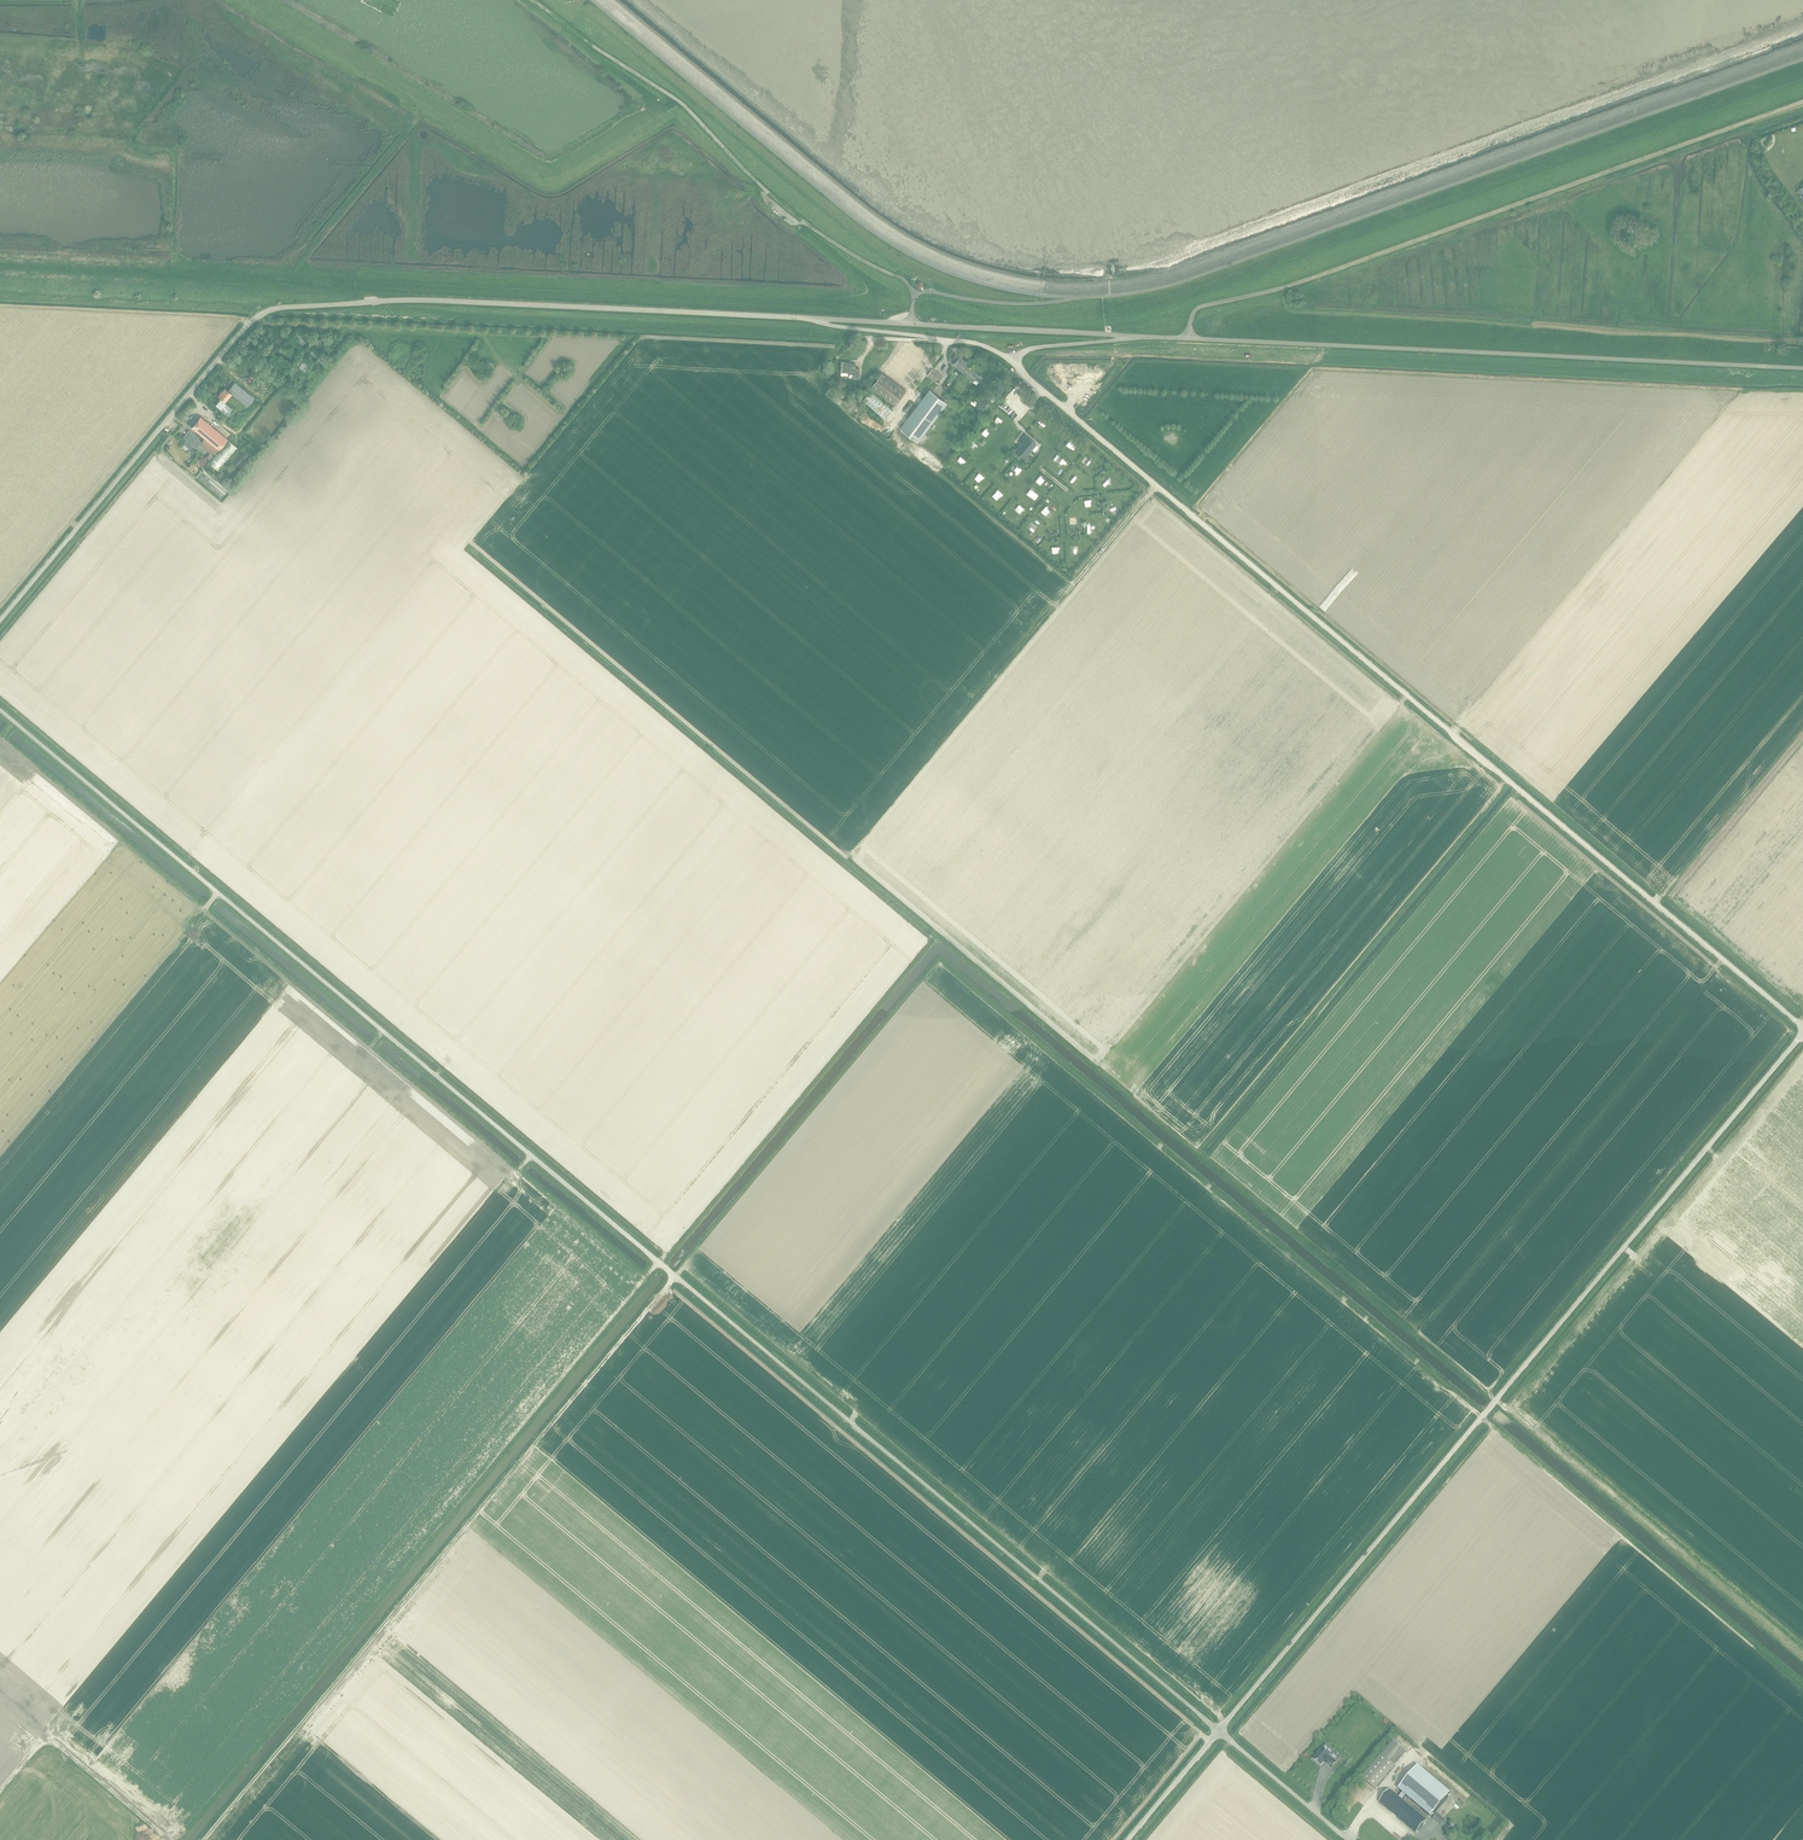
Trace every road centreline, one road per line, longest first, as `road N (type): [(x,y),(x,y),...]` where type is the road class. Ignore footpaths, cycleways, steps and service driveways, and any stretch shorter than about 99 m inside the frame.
road 1 (unclassified): [(1219,1731),(0,711)]
road 2 (unclassified): [(1802,1025),(1008,359)]
road 3 (unclassified): [(1219,1731),(1802,1034)]
road 4 (unclassified): [(0,621),(263,313),(379,300),(507,304)]
road 5 (unclassified): [(1802,368),(1188,338)]
road 6 (unclassified): [(1188,338),(1201,307),(1297,283),(1643,159)]
road 7 (unclassified): [(809,318),(507,304)]
road 8 (track): [(168,1839),(53,1742),(40,1744),(0,1791)]
road 9 (unclassified): [(1127,336),(911,324)]
road 10 (unclassified): [(1008,359),(961,342),(809,318)]
road 11 (unclassified): [(1350,1839),(1219,1731)]
road 12 (residential): [(1802,101),(1643,159)]
road 13 (unclassified): [(1127,1839),(1219,1731)]
road 14 (unclassified): [(1127,336),(1008,359)]

